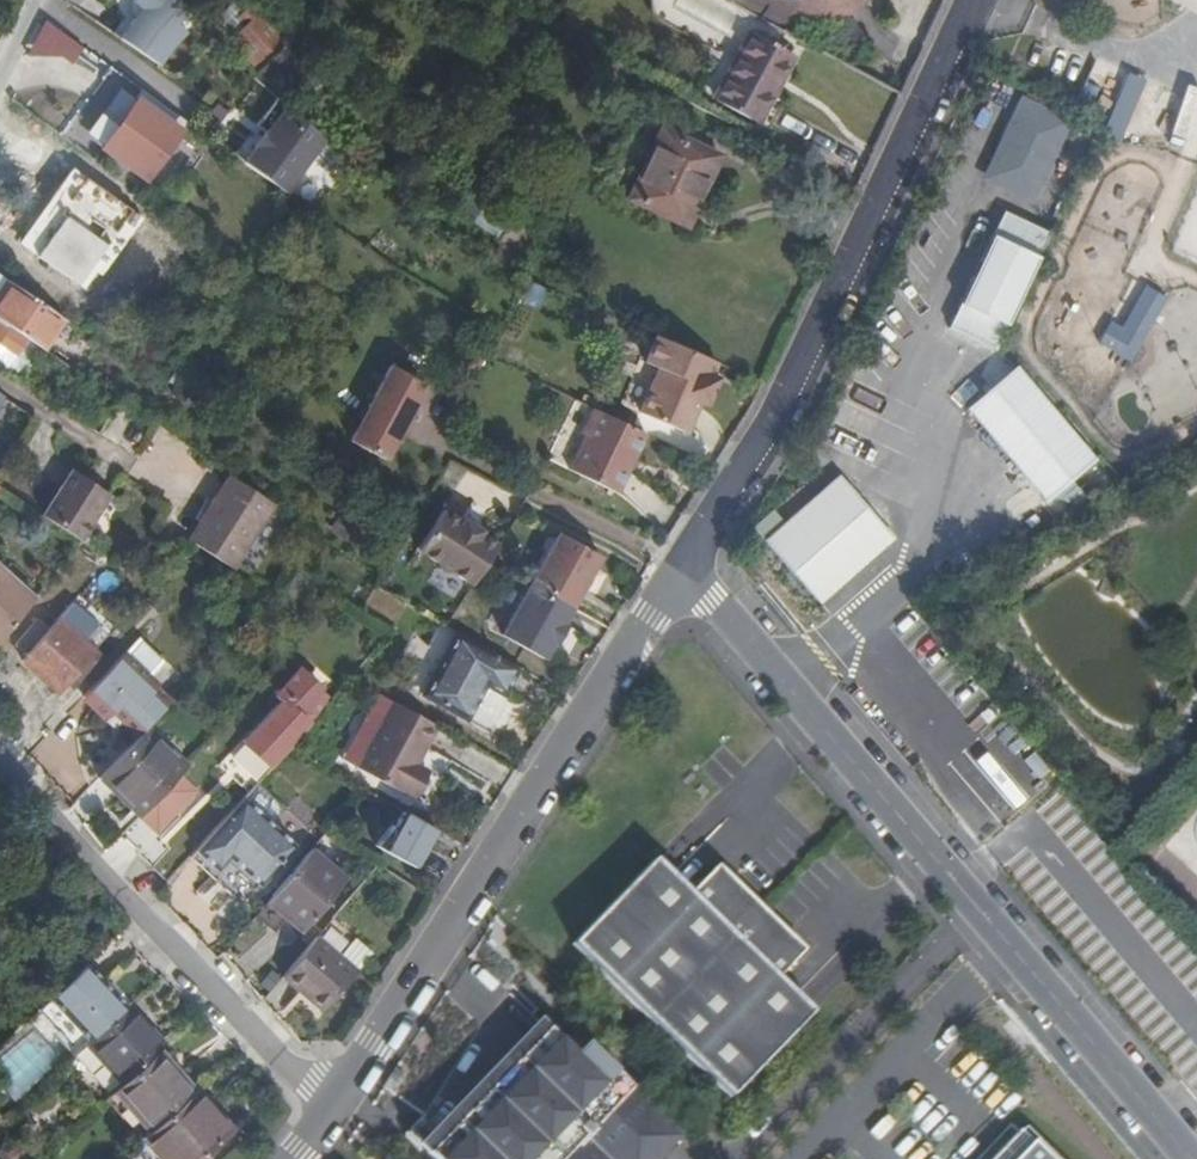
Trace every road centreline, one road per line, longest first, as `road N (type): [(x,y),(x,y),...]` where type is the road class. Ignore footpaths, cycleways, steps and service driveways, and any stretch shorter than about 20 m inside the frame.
road 1 (unclassified): [(1188,1158),(685,566)]
road 2 (residential): [(685,566),(848,282),(976,0)]
road 3 (residential): [(341,1097),(685,566)]
road 4 (residential): [(0,753),(308,1081),(341,1097)]

